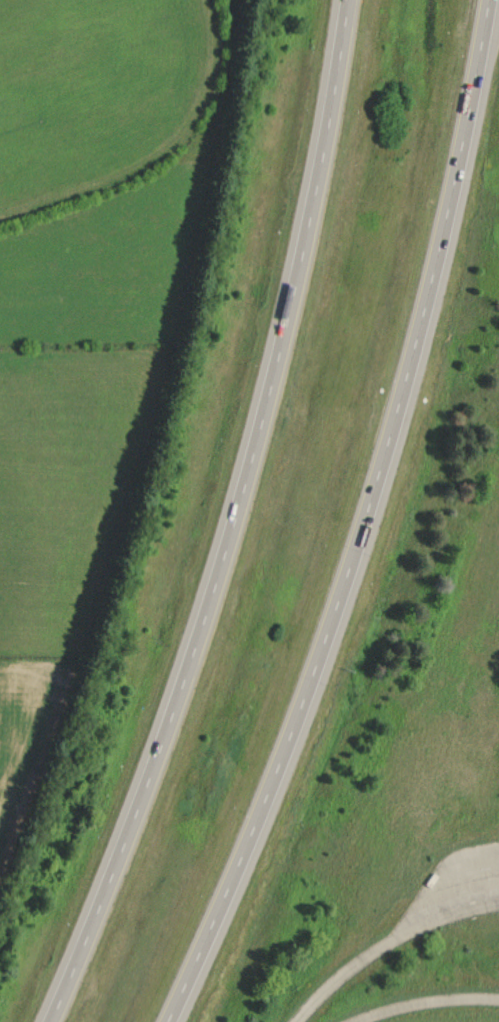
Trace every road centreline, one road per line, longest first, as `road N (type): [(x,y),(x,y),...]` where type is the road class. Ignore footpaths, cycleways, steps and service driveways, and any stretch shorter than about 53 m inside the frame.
road 1 (motorway): [(170,1021),(315,674),(392,438),(444,241),(492,0)]
road 2 (motorway): [(350,0),(304,255),(234,530),(140,813),(52,1021)]

